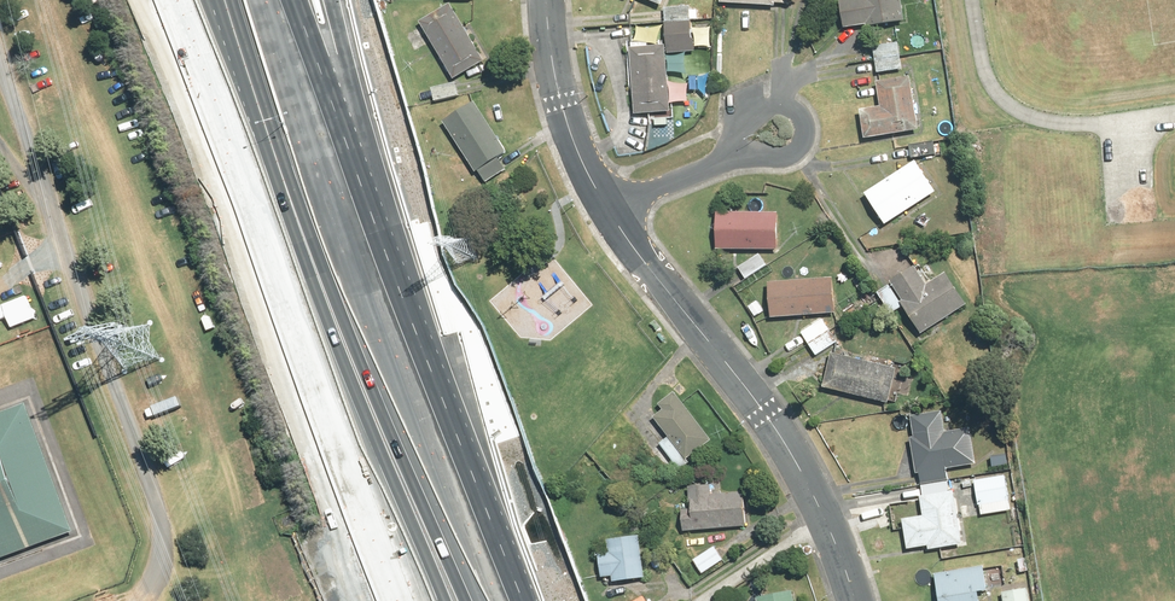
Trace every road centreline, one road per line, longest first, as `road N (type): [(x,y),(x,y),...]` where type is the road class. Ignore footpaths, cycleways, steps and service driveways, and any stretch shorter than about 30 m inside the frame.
road 1 (motorway): [(430,600),(250,104)]
road 2 (tertiary): [(605,202),(756,403),(809,488),(853,600)]
road 3 (motorway): [(275,0),(407,389)]
road 4 (motorway): [(337,0),(375,170),(407,389)]
road 5 (motorway): [(407,389),(490,600)]
road 6 (tertiary): [(548,0),(566,113),(605,202)]
road 7 (residential): [(712,158),(767,108),(779,105),(798,116),(804,132),(795,151),(781,161),(754,160)]

